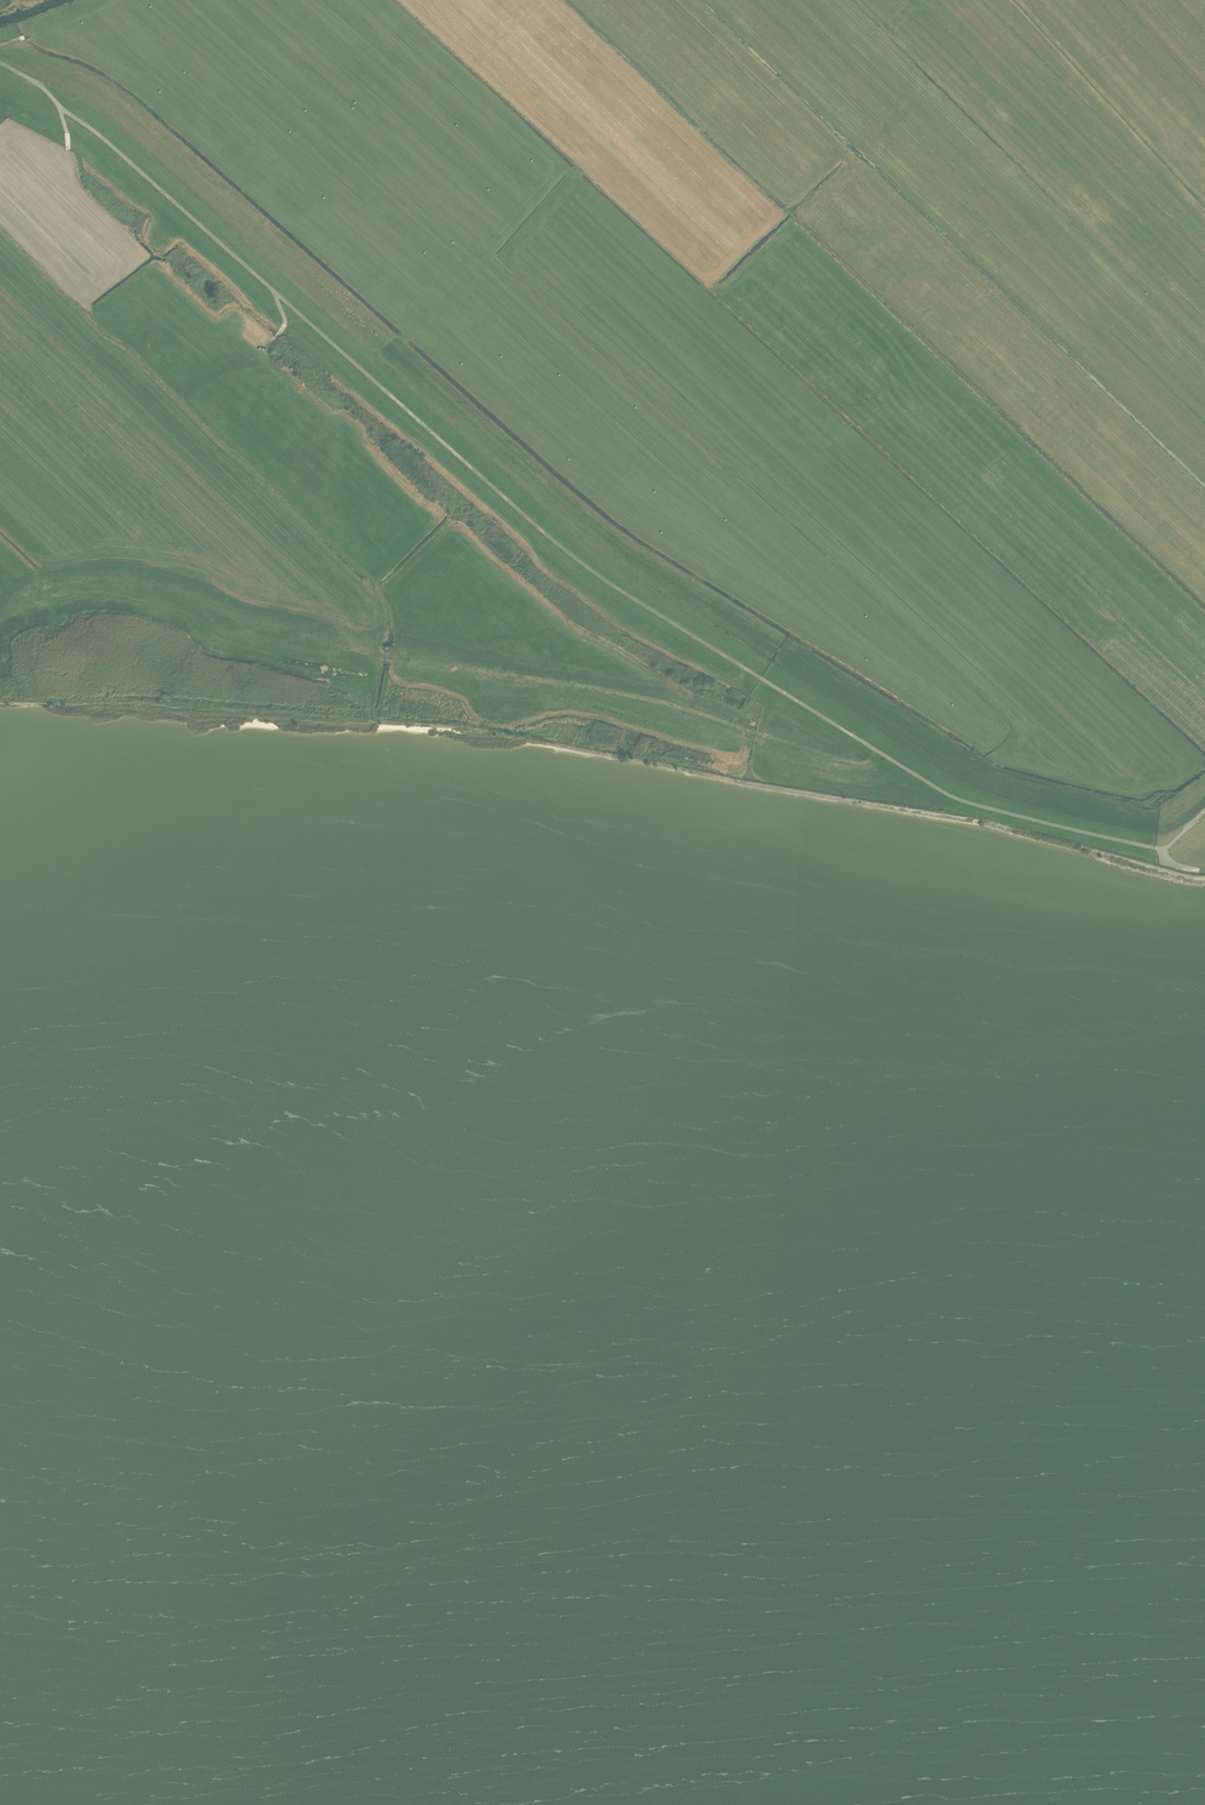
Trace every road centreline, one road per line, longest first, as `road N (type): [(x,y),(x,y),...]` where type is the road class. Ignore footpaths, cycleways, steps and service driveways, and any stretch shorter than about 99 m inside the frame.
road 1 (track): [(0,62),(35,81),(115,148),(608,582),(952,796),(1163,849)]

